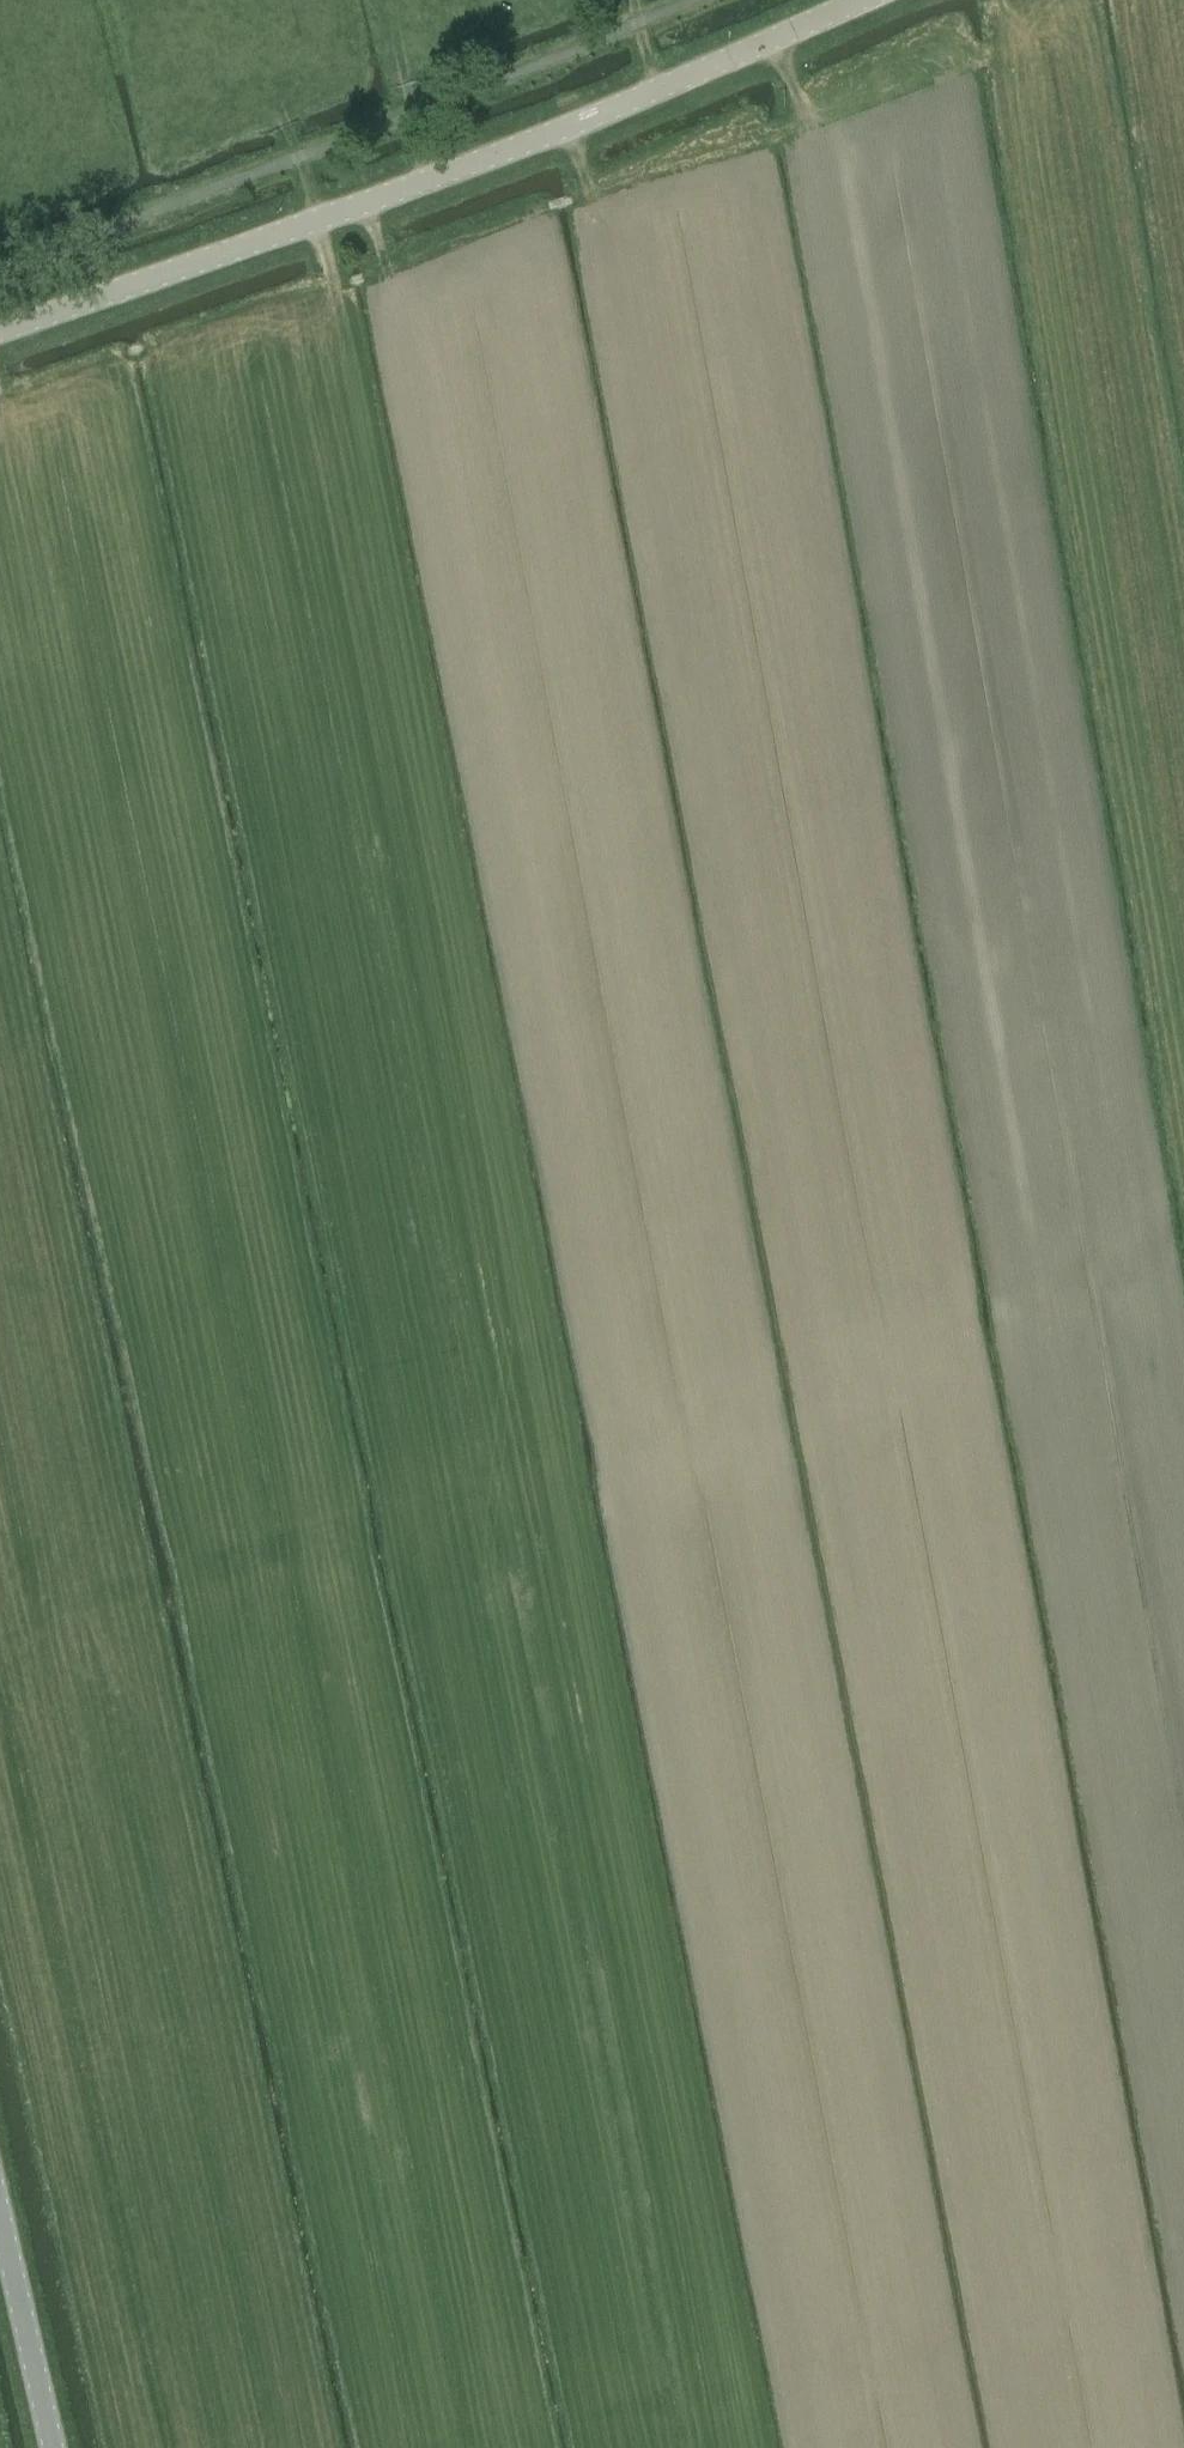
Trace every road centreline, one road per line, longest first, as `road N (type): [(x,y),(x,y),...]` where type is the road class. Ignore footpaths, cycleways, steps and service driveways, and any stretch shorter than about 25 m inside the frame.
road 1 (unclassified): [(0,336),(364,207),(868,0)]
road 2 (unclassified): [(0,280),(695,0)]
road 3 (unclassified): [(50,2447),(0,2229)]

